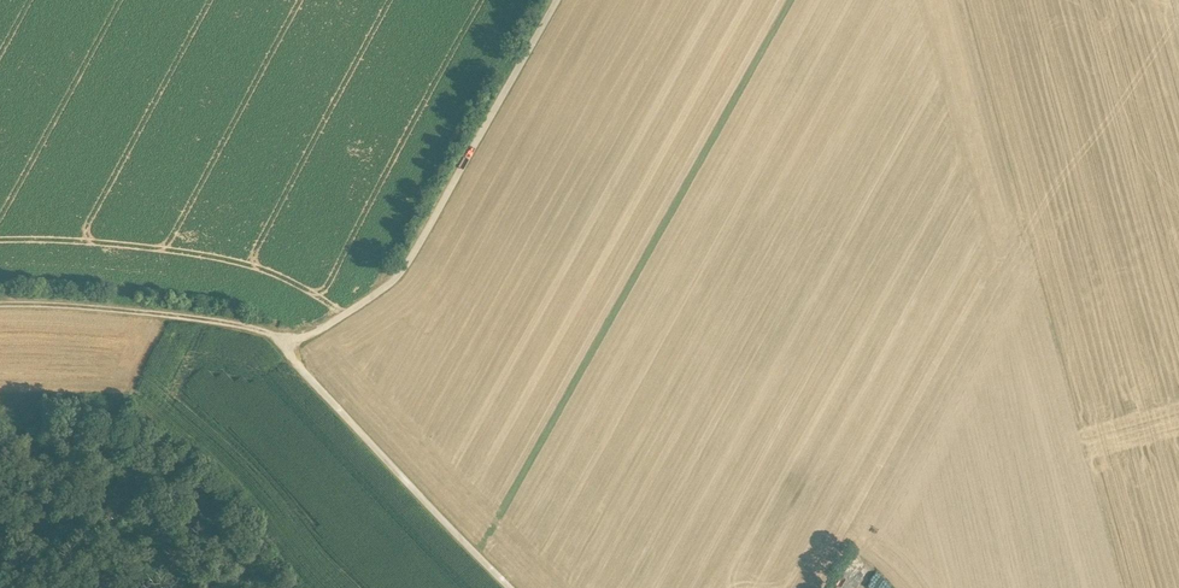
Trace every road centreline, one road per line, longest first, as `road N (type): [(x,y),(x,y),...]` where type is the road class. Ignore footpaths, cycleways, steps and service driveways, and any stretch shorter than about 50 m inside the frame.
road 1 (track): [(280,340),(311,334),(403,271),(557,0)]
road 2 (unclassified): [(509,587),(280,340)]
road 3 (track): [(280,340),(177,314),(0,307)]

